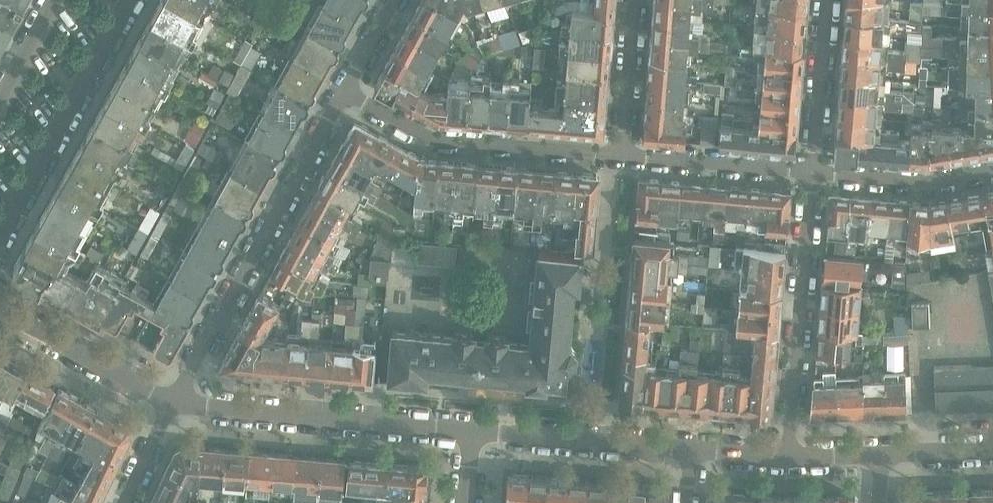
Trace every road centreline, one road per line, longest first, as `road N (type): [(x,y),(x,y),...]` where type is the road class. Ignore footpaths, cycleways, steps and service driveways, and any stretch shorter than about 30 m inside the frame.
road 1 (residential): [(171,405),(345,91)]
road 2 (residential): [(171,405),(473,431)]
road 3 (residential): [(345,91),(434,140),(621,156)]
road 4 (residential): [(813,173),(786,456)]
road 5 (residential): [(0,232),(128,0)]
road 6 (residential): [(473,431),(692,451)]
road 7 (residential): [(171,405),(0,312)]
road 8 (residential): [(621,156),(813,173)]
road 9 (residential): [(813,173),(928,182),(992,171)]
road 10 (residential): [(828,0),(813,173)]
road 11 (residential): [(635,0),(621,156)]

